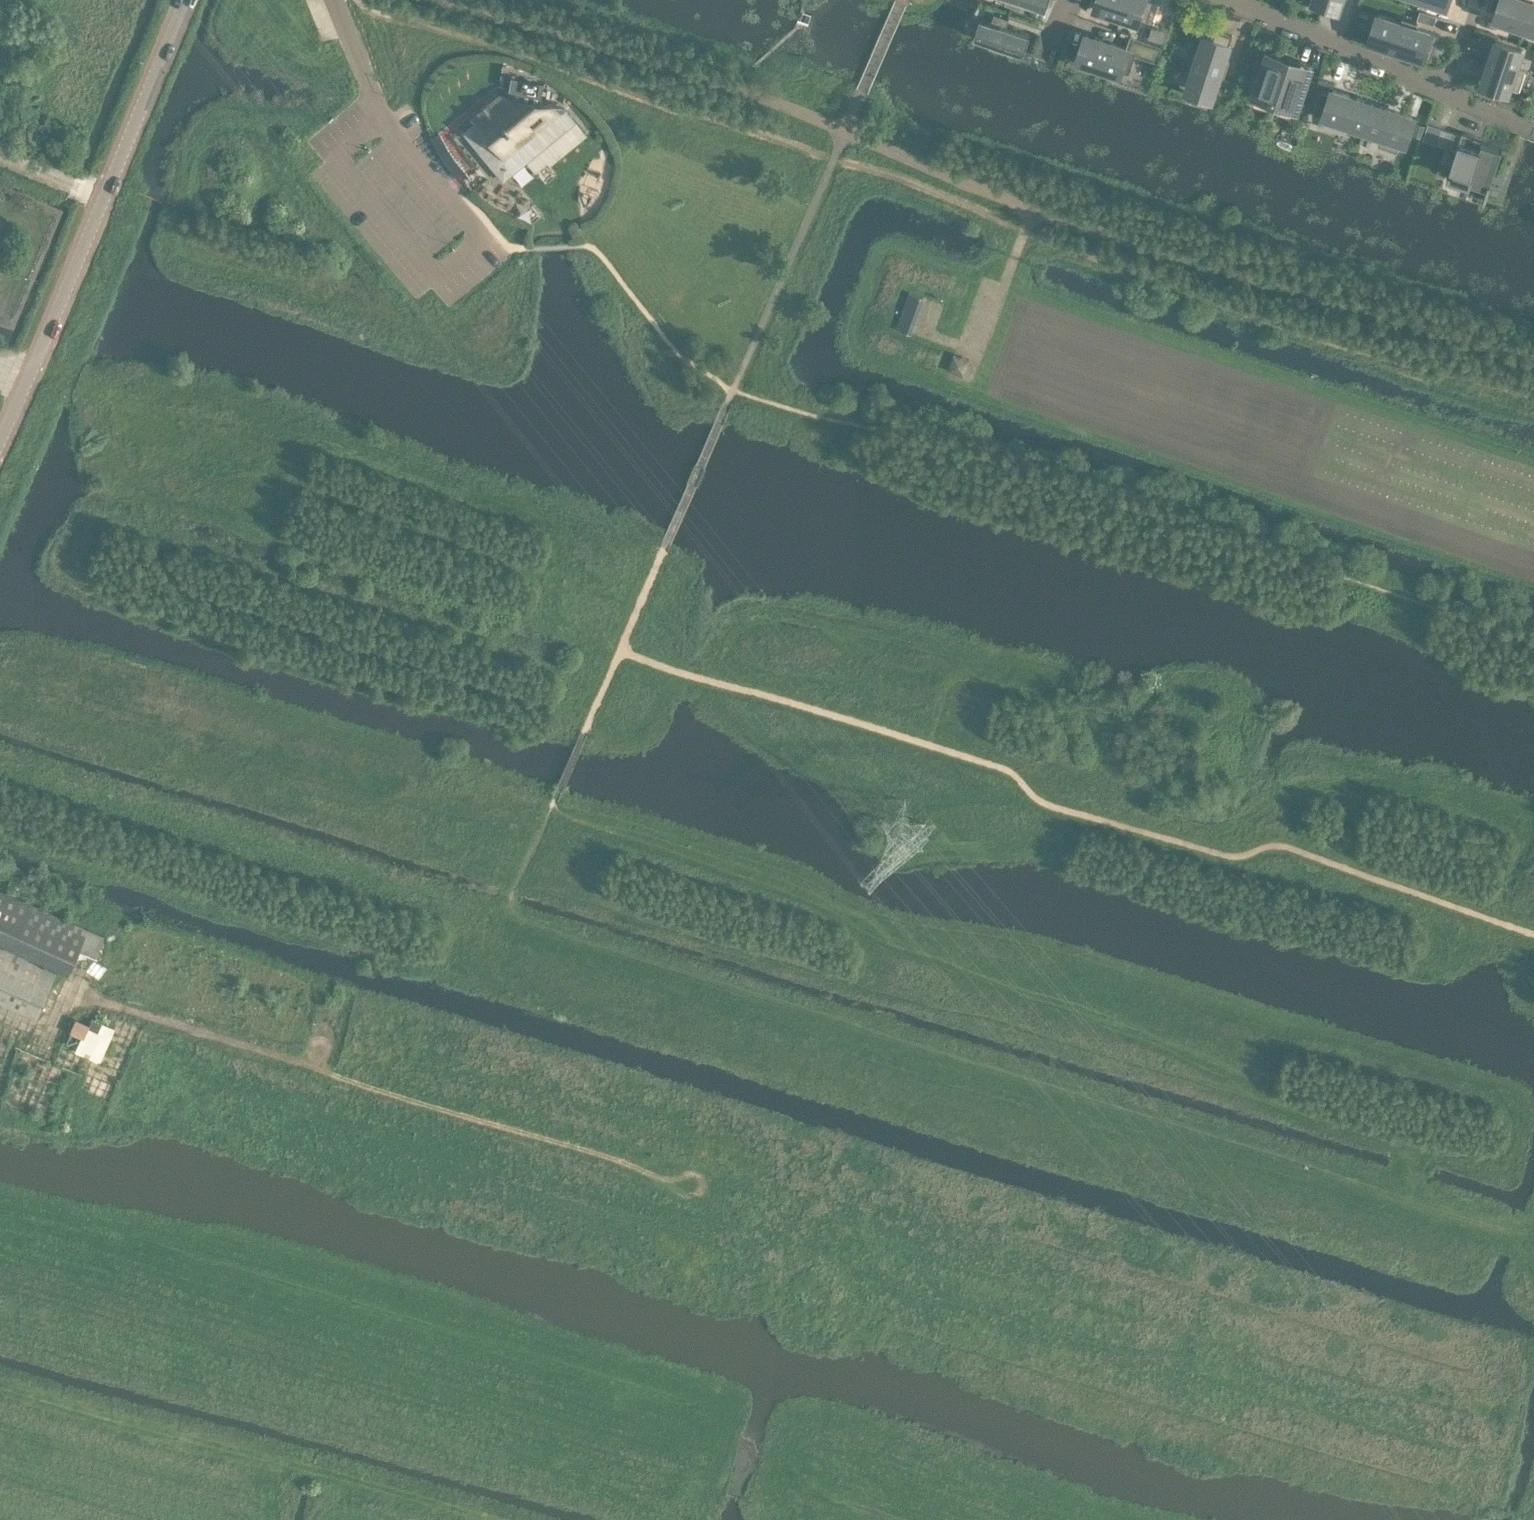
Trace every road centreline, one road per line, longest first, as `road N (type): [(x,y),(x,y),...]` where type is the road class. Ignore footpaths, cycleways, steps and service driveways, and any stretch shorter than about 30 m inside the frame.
road 1 (track): [(491,1519),(0,1386)]
road 2 (tertiary): [(0,432),(186,0)]
road 3 (residential): [(1228,0),(1533,130)]
road 4 (track): [(1036,209),(970,378)]

